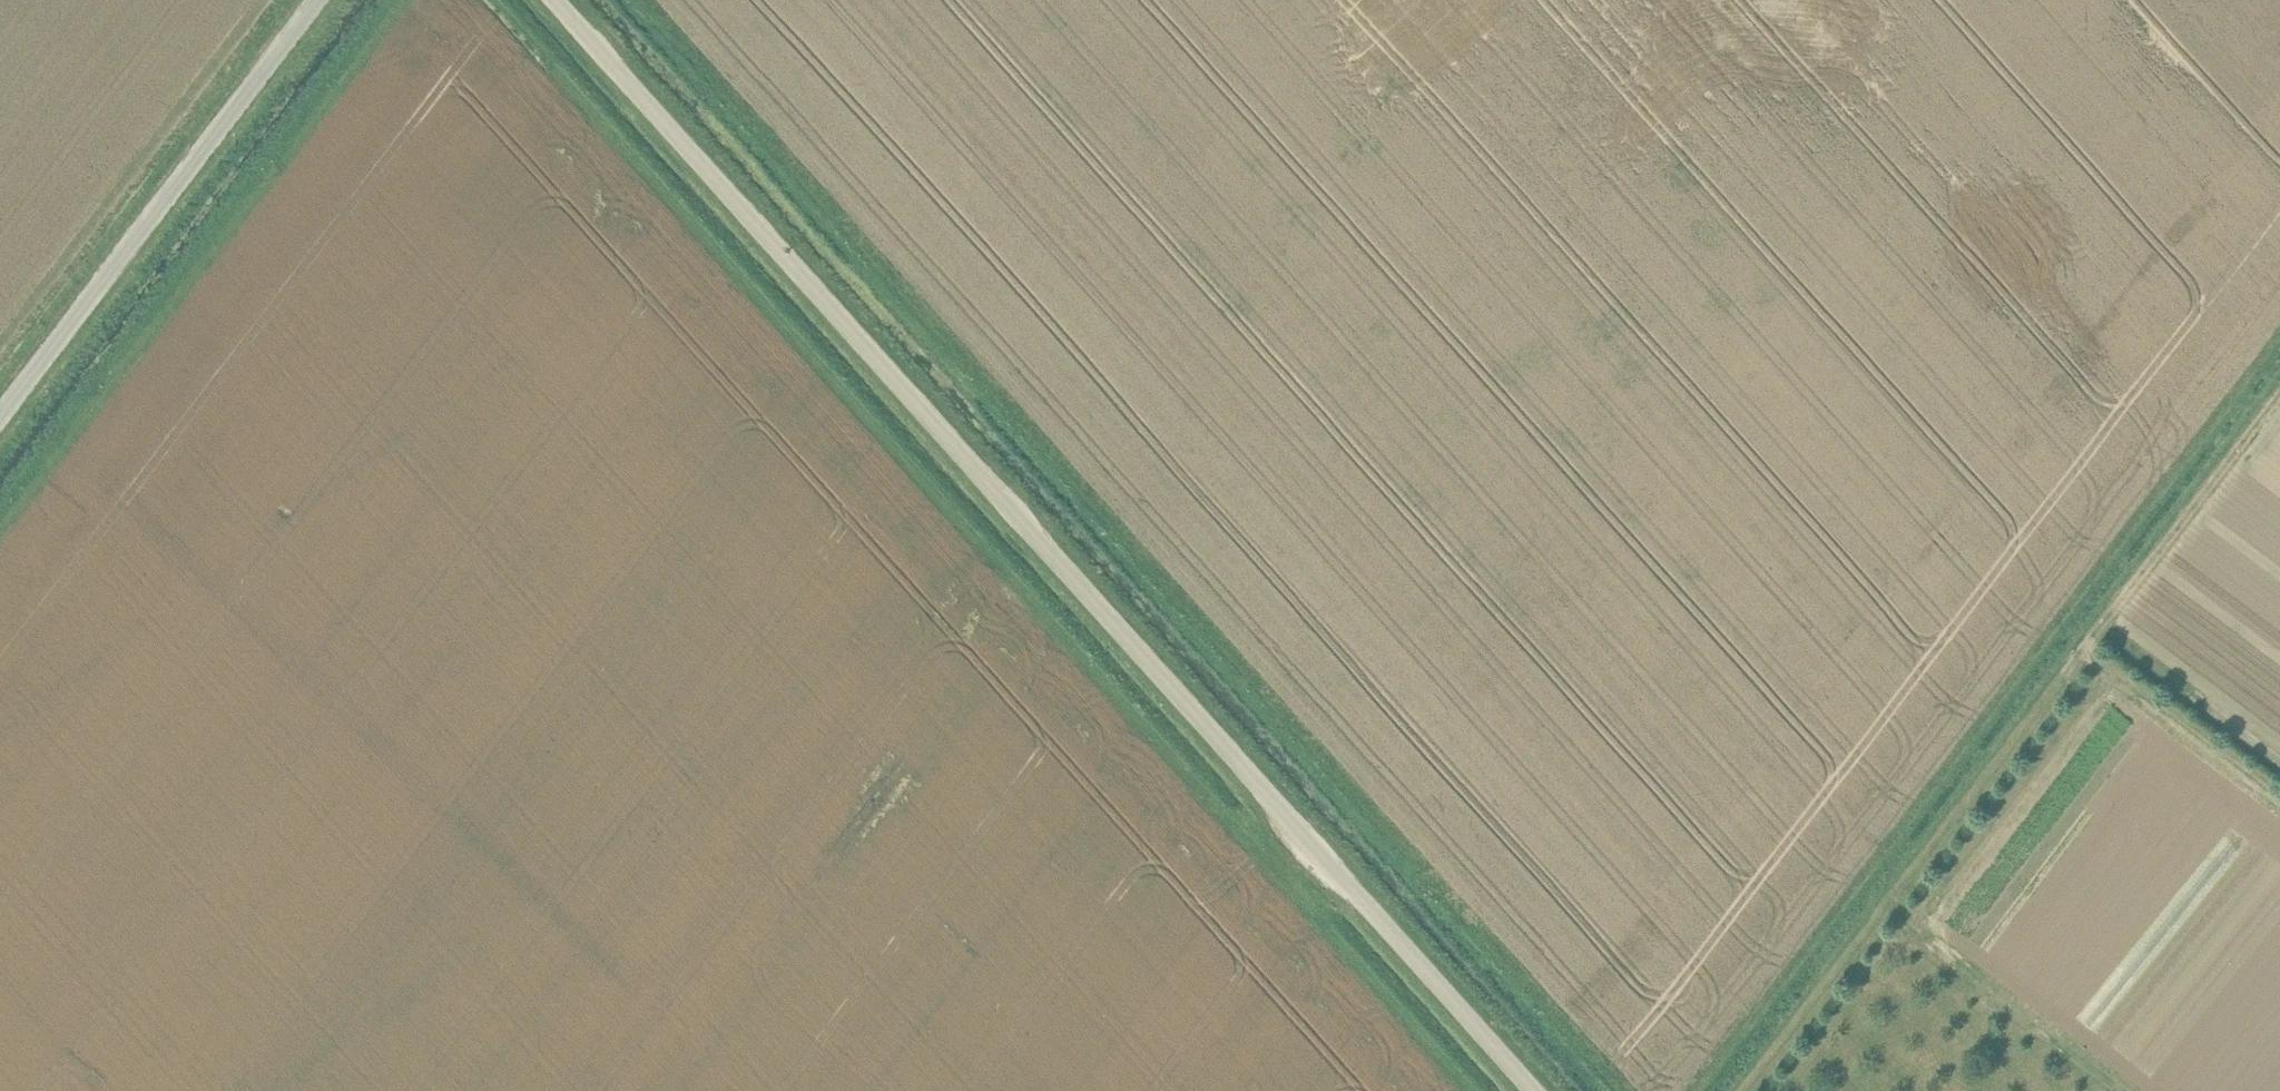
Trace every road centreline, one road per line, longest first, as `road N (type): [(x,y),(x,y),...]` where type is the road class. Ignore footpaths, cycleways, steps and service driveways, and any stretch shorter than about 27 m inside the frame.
road 1 (unclassified): [(1534,1090),(554,0)]
road 2 (unclassified): [(0,416),(319,0)]

